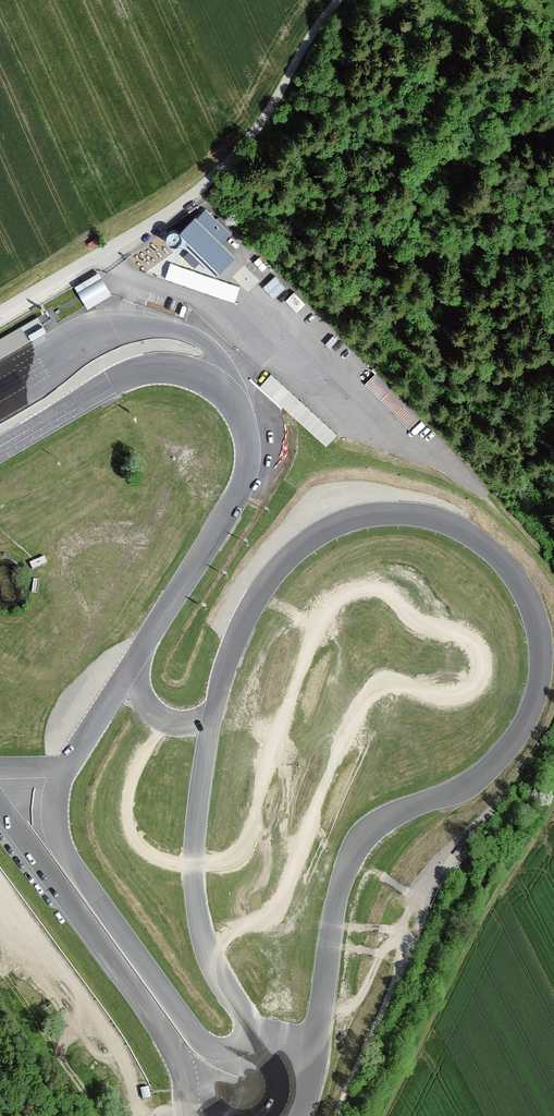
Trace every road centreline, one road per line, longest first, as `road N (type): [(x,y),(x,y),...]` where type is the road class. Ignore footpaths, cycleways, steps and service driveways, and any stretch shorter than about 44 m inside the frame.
road 1 (track): [(168,723),(150,737),(123,815),(134,843),(161,861),(220,867),(247,844),(314,632),(334,602),(379,587),(401,596),(417,625),(468,634),(487,660),(484,686),(470,700),(443,702),(403,684),(369,696),(270,911),(219,931),(204,956)]
road 2 (residential): [(0,310),(232,161),(342,0)]
road 3 (track): [(431,910),(392,882),(370,878),(345,1018),(400,933)]
road 4 (track): [(0,888),(112,1039),(137,1115)]
road 5 (track): [(436,885),(337,1115)]
road 6 (track): [(0,974),(106,1115)]

